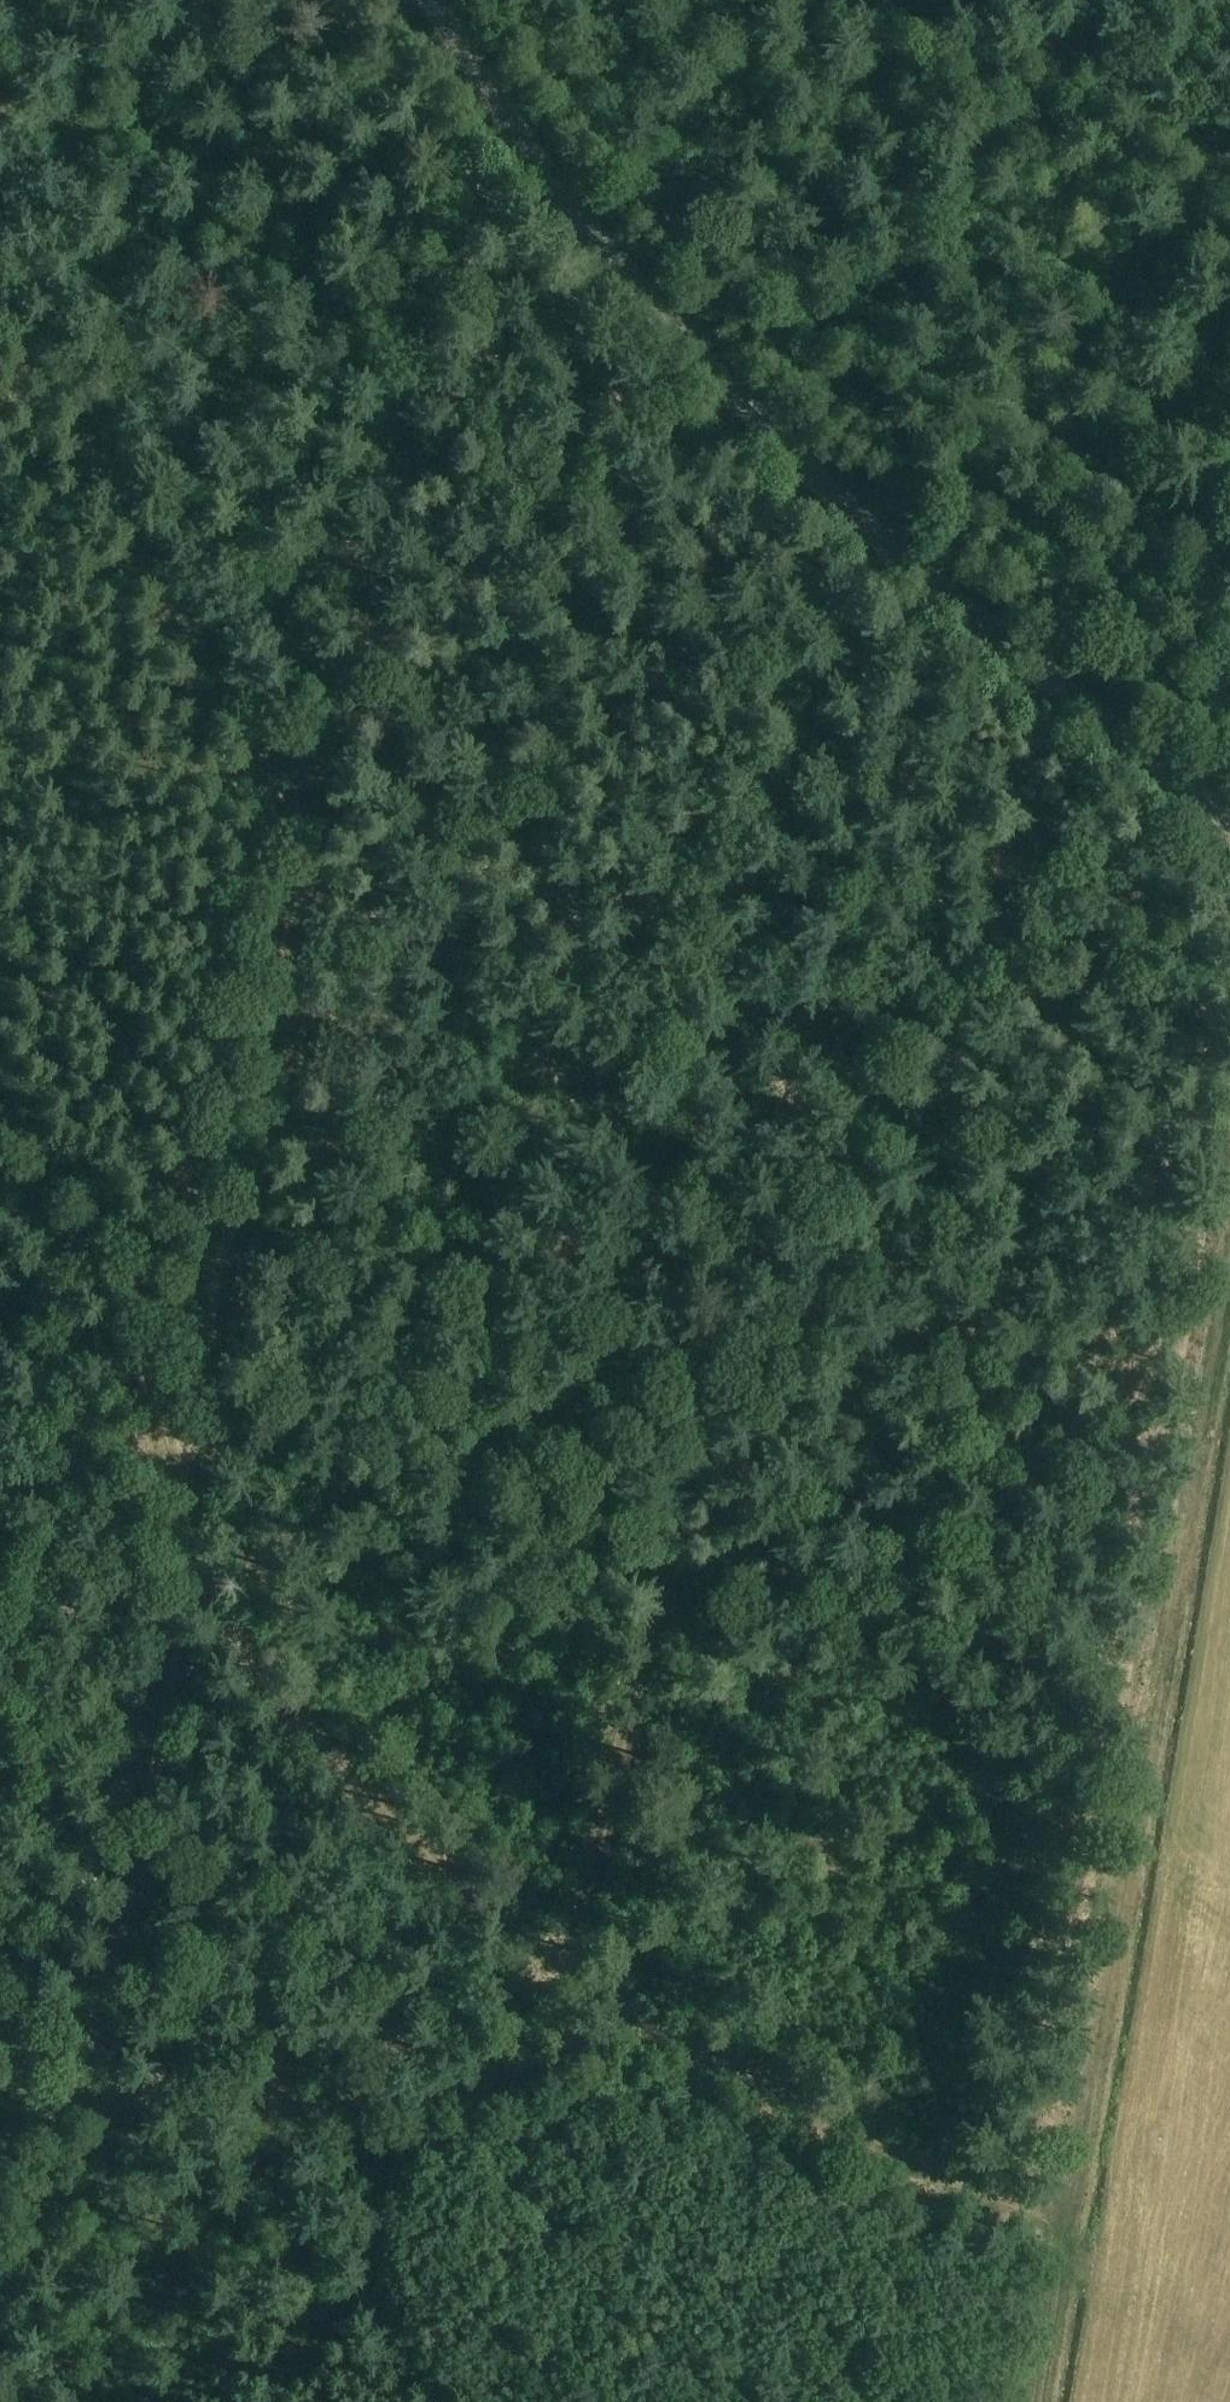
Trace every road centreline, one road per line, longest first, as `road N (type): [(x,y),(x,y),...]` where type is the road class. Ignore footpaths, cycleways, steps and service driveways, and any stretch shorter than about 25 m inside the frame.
road 1 (track): [(524,139),(395,558),(283,1068),(148,1767),(78,2071),(34,2222),(0,2300)]
road 2 (track): [(852,520),(824,672),(748,940),(703,1386),(559,1947),(766,2088),(1062,2219)]
road 3 (track): [(1229,1255),(1030,2401)]
road 4 (tertiary): [(1229,821),(944,593),(800,462),(663,319),(595,234),(524,139),(437,0)]
road 5 (track): [(559,1947),(444,1853),(193,1605),(191,1555),(87,1292),(0,1197)]
road 6 (track): [(616,1988),(501,2057),(421,2077),(263,2092),(0,2075)]
road 7 (track): [(0,354),(72,425),(107,478),(179,640),(228,717),(333,828)]
road 8 (track): [(1229,165),(1212,161),(1086,68),(1008,0)]
road 9 (track): [(168,1671),(0,1609)]

